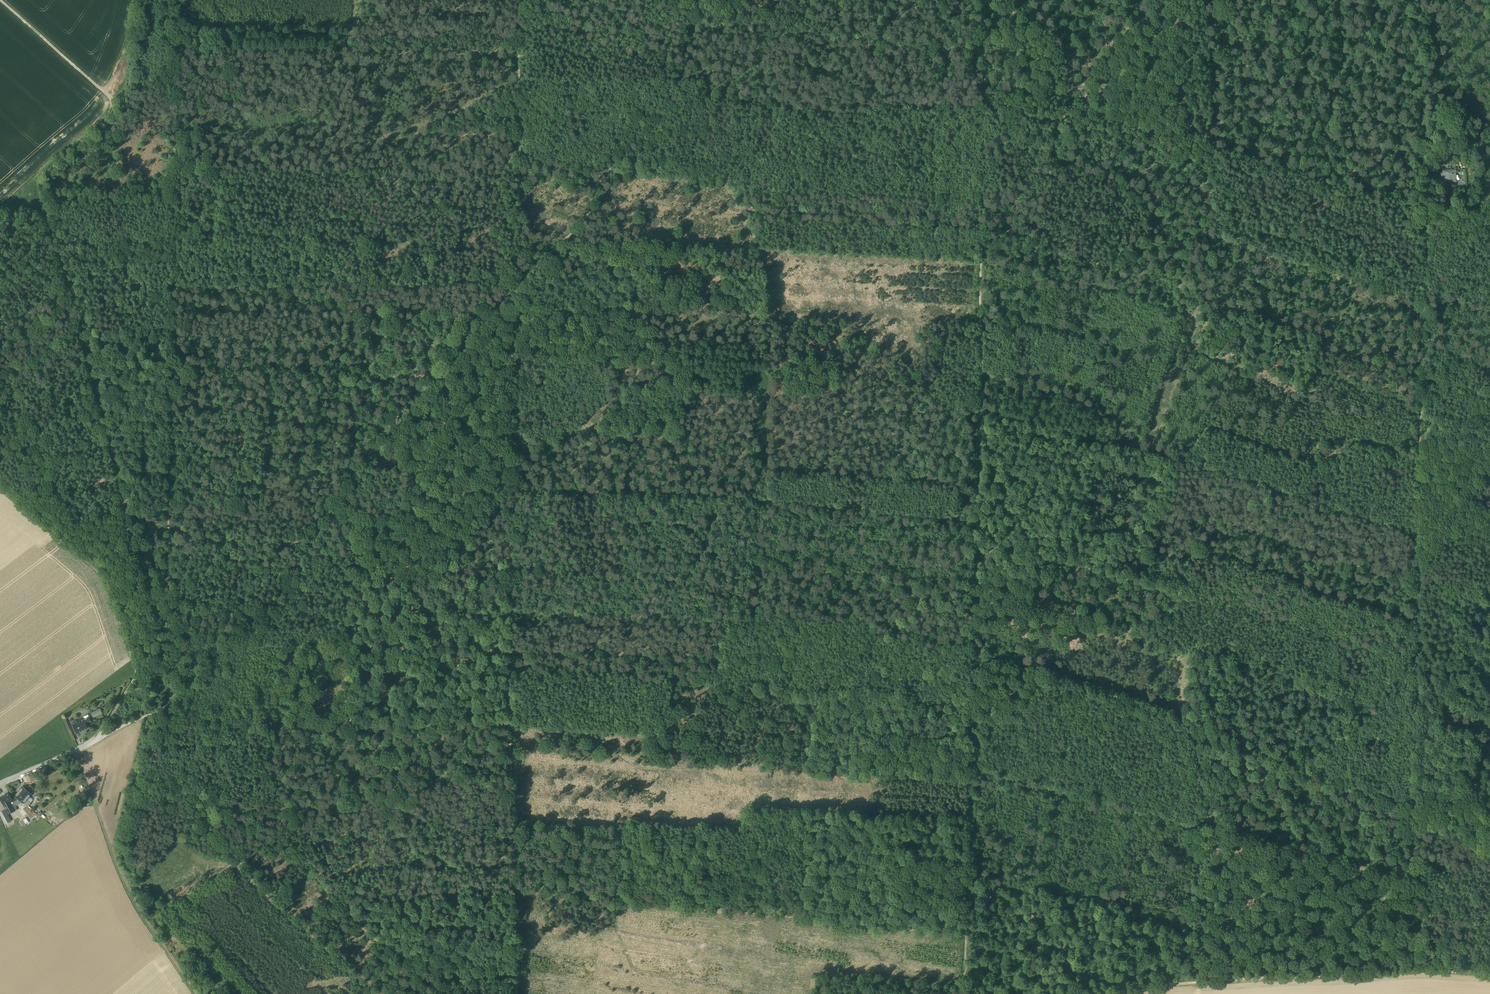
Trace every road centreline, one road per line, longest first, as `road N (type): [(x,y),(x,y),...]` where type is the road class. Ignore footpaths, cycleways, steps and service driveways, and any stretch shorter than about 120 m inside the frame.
road 1 (track): [(982,0),(964,993)]
road 2 (track): [(517,993),(509,729),(519,286)]
road 3 (track): [(171,696),(177,0)]
road 4 (track): [(519,286),(374,447),(265,610),(154,711)]
road 5 (track): [(1419,0),(1427,213),(1416,533)]
road 6 (track): [(980,373),(1079,400),(1119,438),(1146,451),(1416,533)]
road 7 (track): [(159,641),(72,296),(42,212)]
road 8 (track): [(1416,533),(1407,971)]
road 9 (track): [(1114,993),(1407,971),(1489,975)]
road 10 (track): [(519,286),(601,199),(629,112),(700,0)]
road 11 (track): [(0,488),(105,577),(138,672),(96,740)]
road 12 (track): [(519,286),(522,0)]
road 13 (track): [(73,751),(137,908),(194,993)]
road 14 (track): [(740,499),(513,490)]
road 15 (track): [(0,407),(105,577)]
road 16 (track): [(521,56),(359,56)]
road 17 (track): [(0,0),(116,103)]

